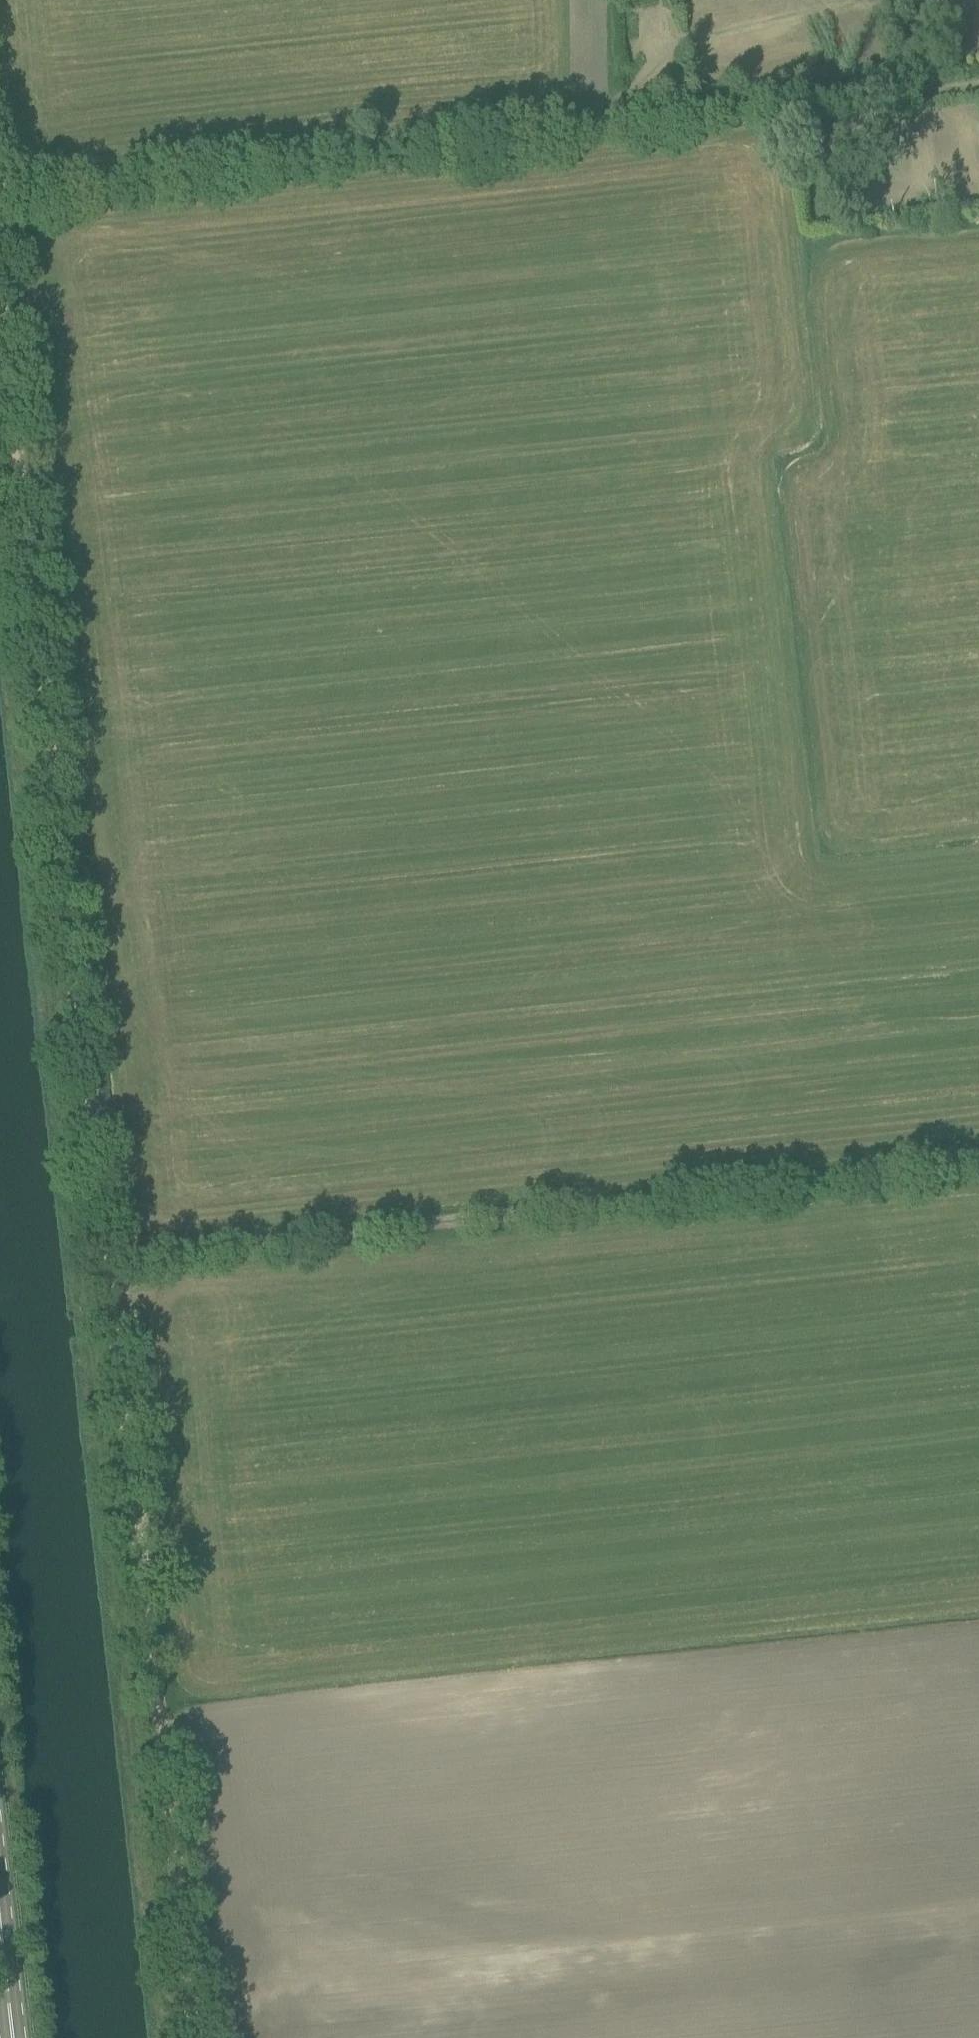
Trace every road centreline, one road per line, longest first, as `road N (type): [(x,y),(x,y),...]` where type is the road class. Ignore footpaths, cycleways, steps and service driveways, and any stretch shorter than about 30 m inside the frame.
road 1 (track): [(187,2037),(145,1687),(82,1017),(0,369)]

